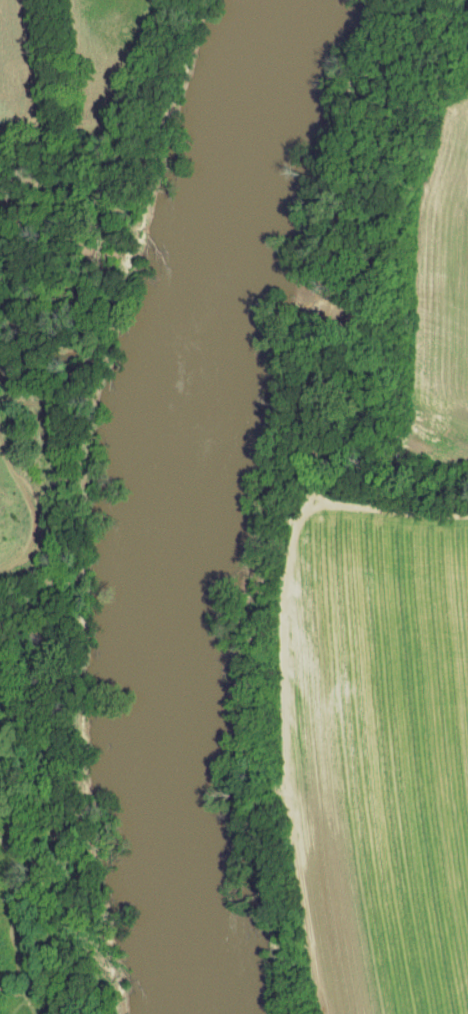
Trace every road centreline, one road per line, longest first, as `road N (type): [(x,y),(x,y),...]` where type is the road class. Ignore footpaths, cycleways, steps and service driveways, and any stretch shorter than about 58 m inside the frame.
road 1 (residential): [(467,512),(324,499),(294,516),(285,537),(276,730),(317,1013)]

